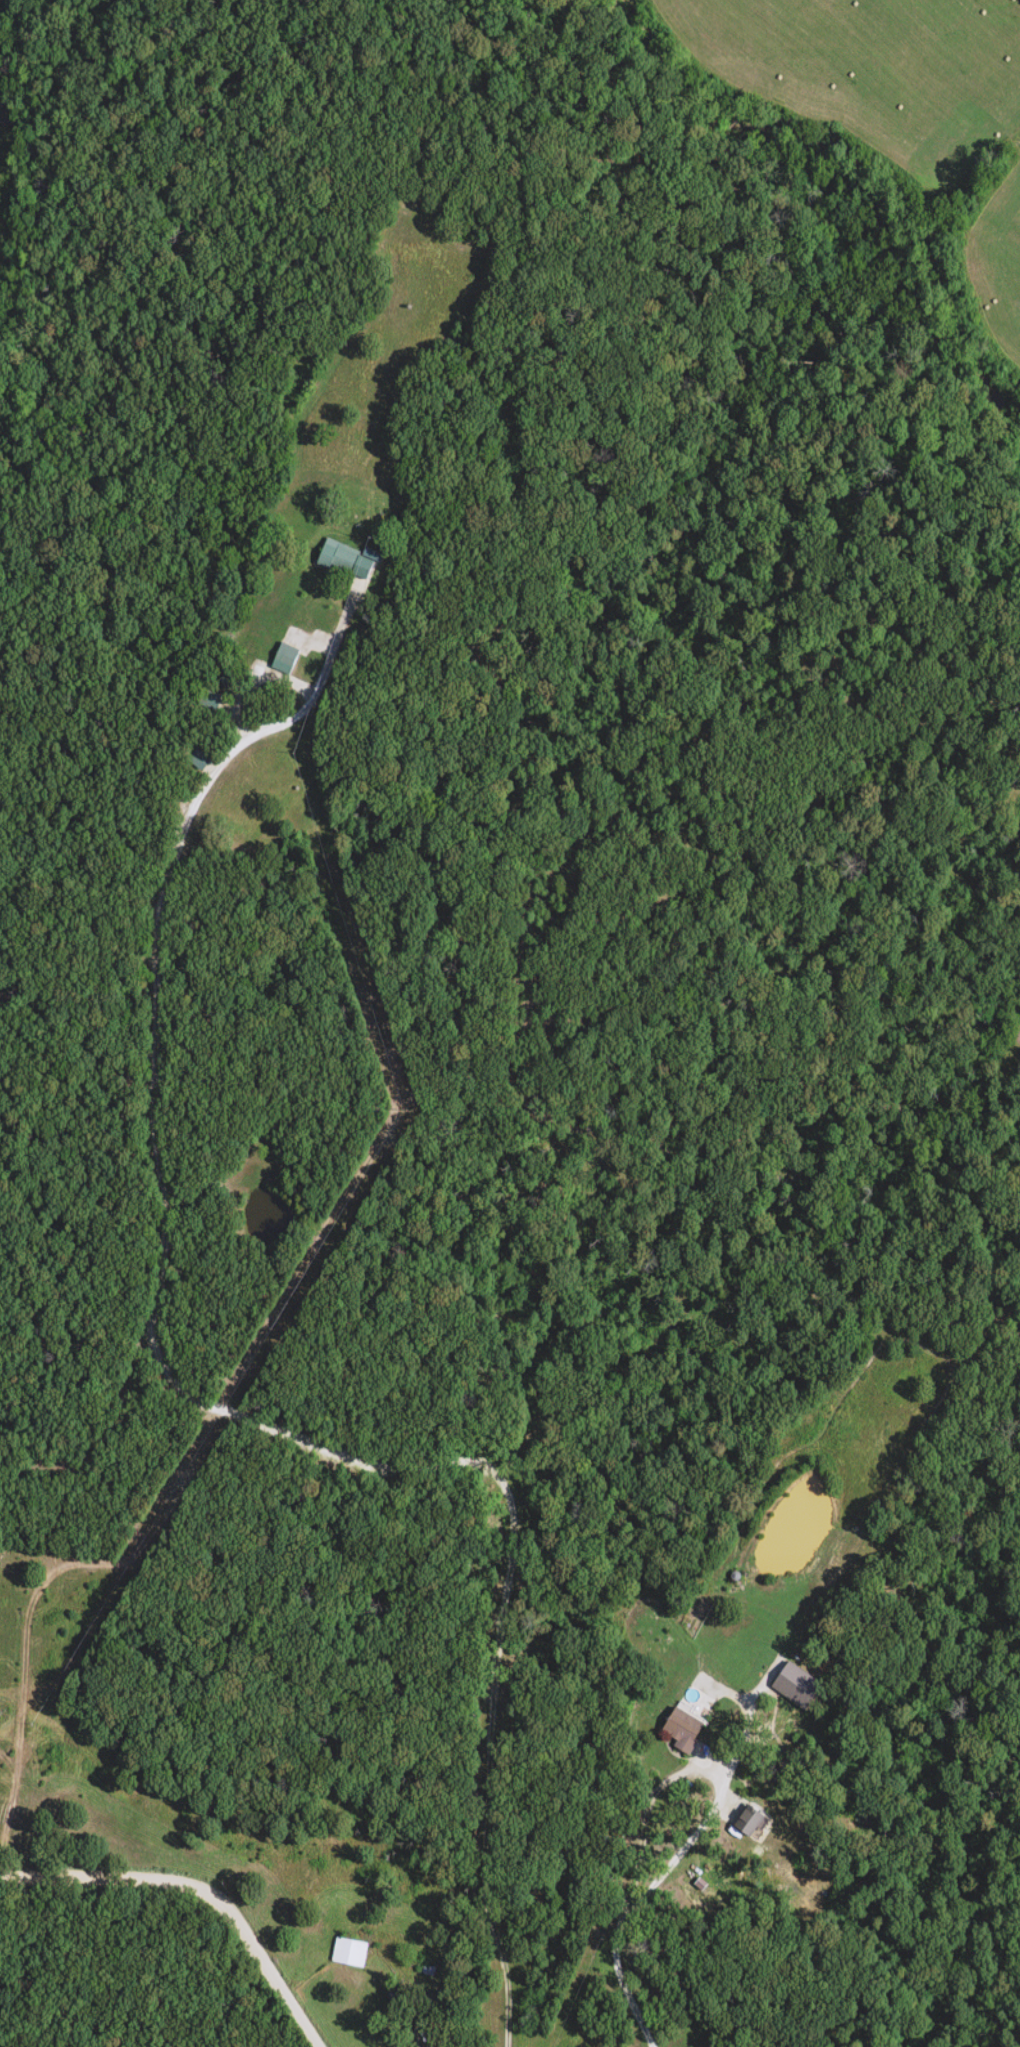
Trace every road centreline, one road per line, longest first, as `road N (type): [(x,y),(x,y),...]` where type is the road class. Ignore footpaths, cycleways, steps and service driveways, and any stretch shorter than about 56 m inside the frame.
road 1 (residential): [(317,2046),(230,1912),(207,1891),(132,1877),(0,1881)]

